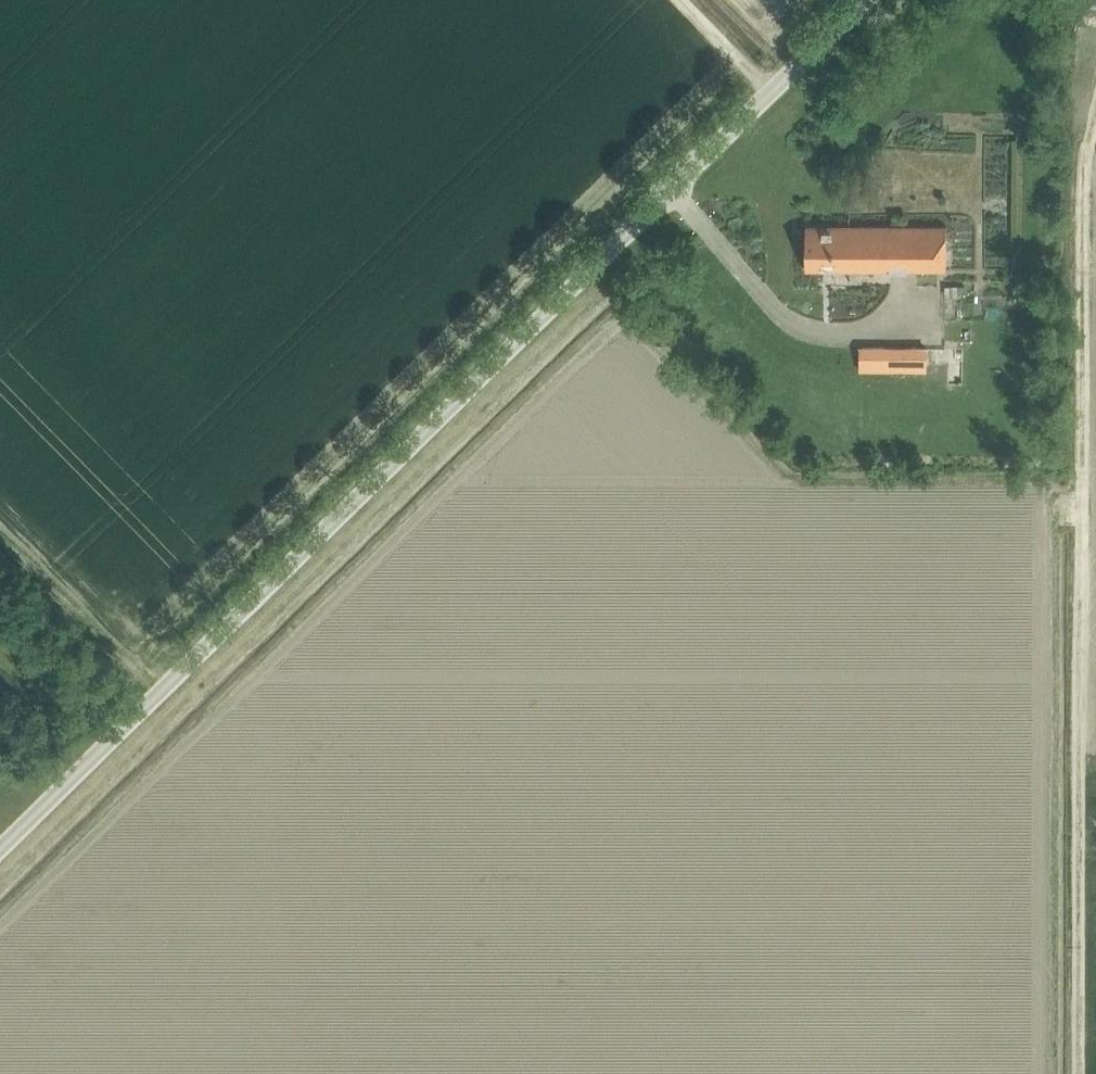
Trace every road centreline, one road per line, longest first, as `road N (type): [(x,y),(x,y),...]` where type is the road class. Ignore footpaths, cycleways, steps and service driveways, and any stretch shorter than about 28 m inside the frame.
road 1 (unclassified): [(0,851),(866,0)]

